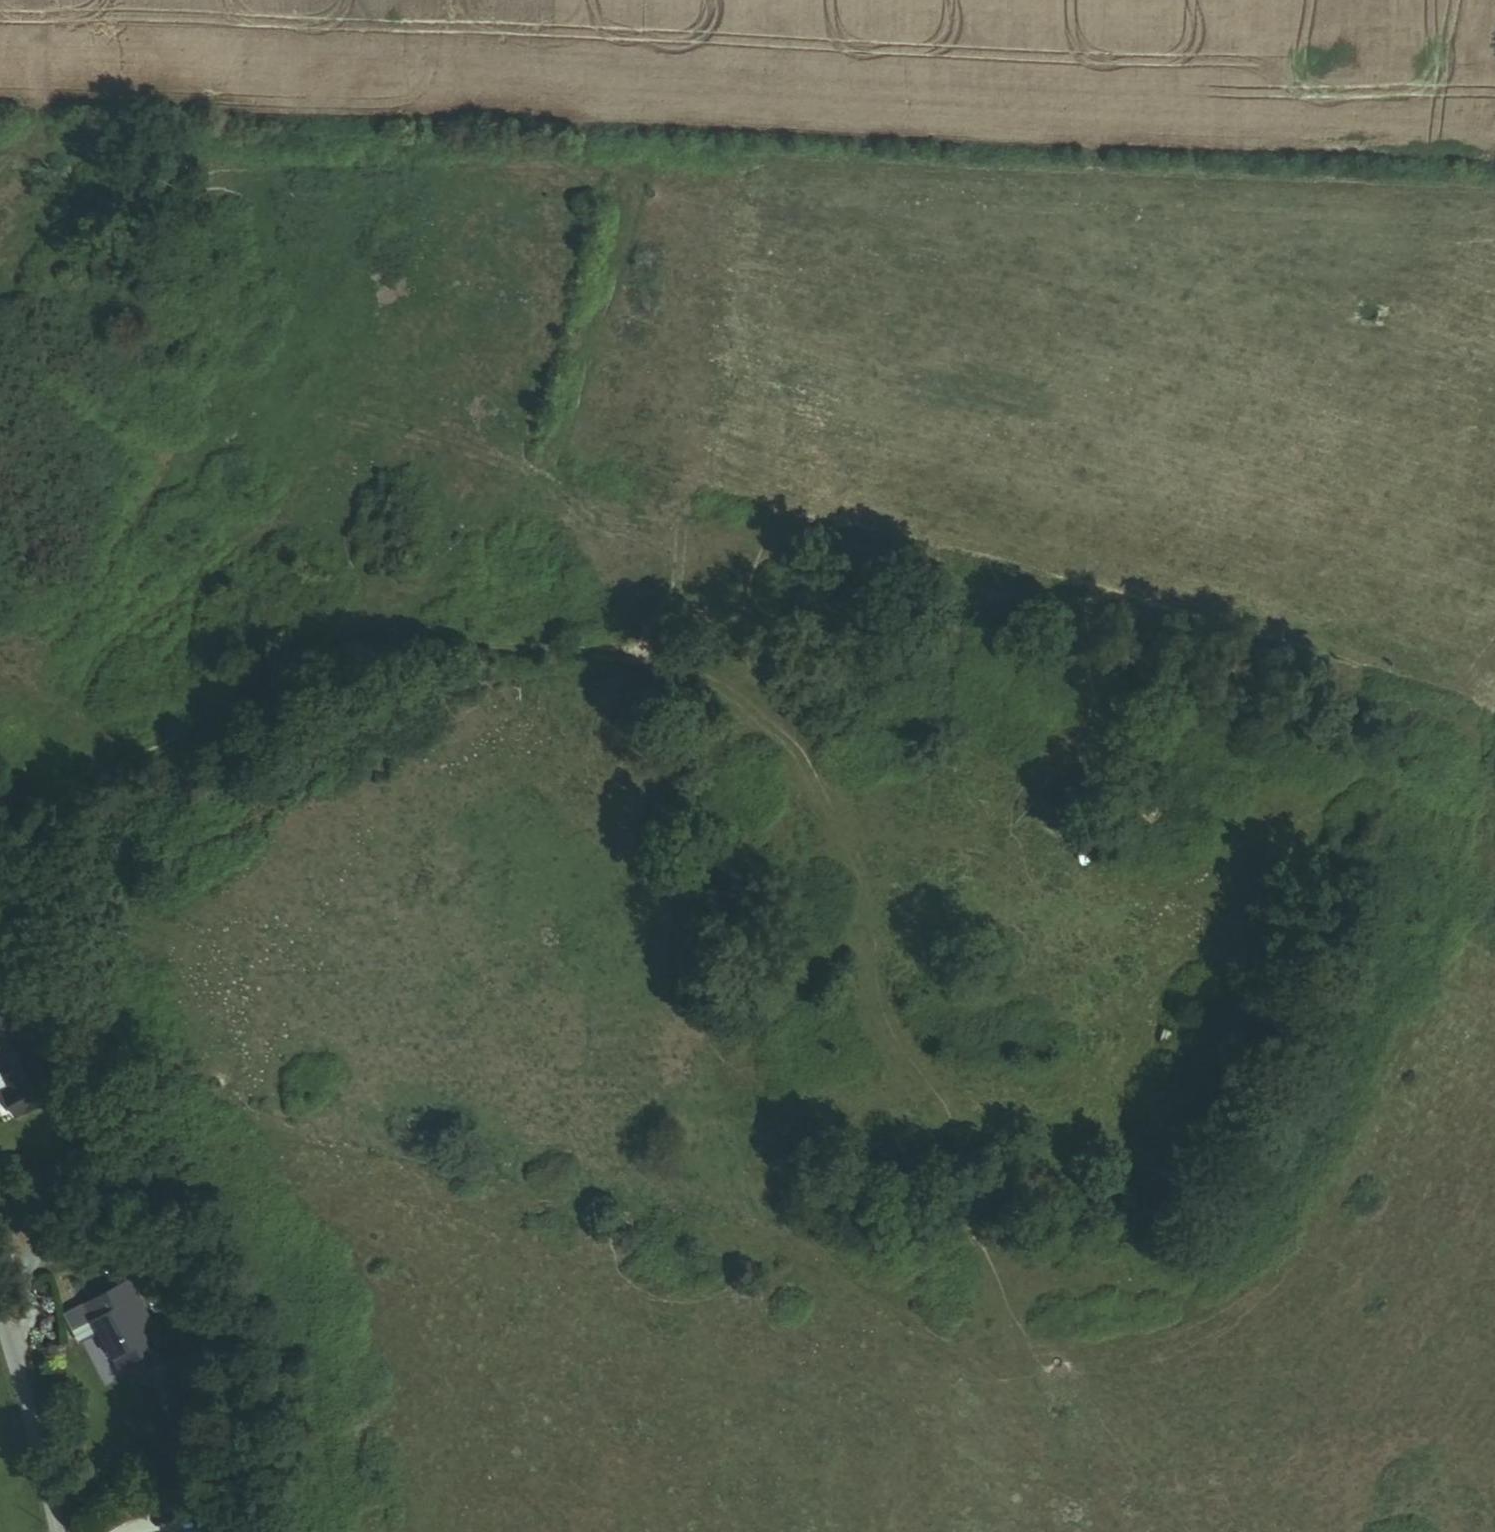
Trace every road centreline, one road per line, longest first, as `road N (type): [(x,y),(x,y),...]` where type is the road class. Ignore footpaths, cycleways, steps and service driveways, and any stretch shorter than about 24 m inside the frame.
road 1 (track): [(0,862),(124,777),(320,671),(427,655),(577,649),(695,658)]
road 2 (unclassified): [(0,1340),(59,1531)]

